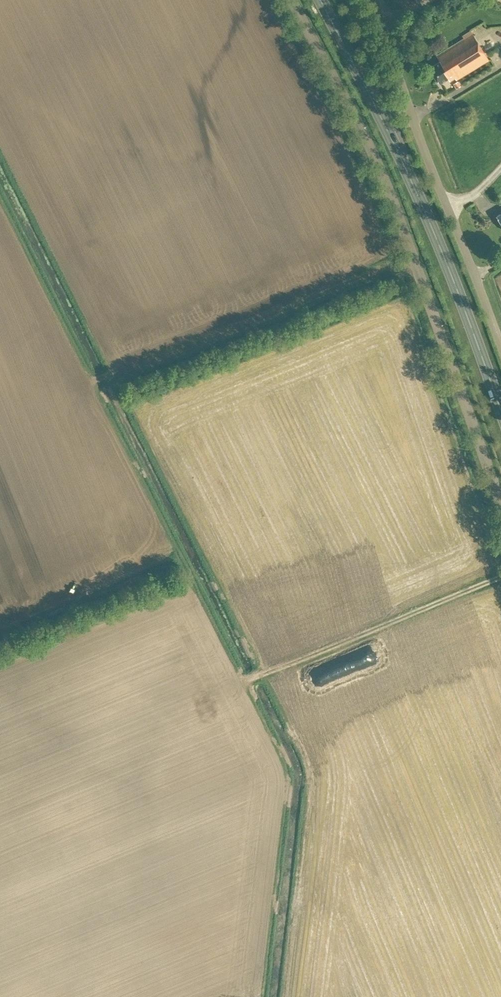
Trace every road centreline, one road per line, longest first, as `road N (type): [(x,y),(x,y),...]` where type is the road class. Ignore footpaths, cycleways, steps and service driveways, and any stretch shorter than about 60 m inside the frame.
road 1 (unclassified): [(500,501),(382,174),(292,0)]
road 2 (trunk): [(500,411),(424,208),(320,0)]
road 3 (unclassified): [(500,347),(375,0)]
road 4 (track): [(243,685),(500,578)]

